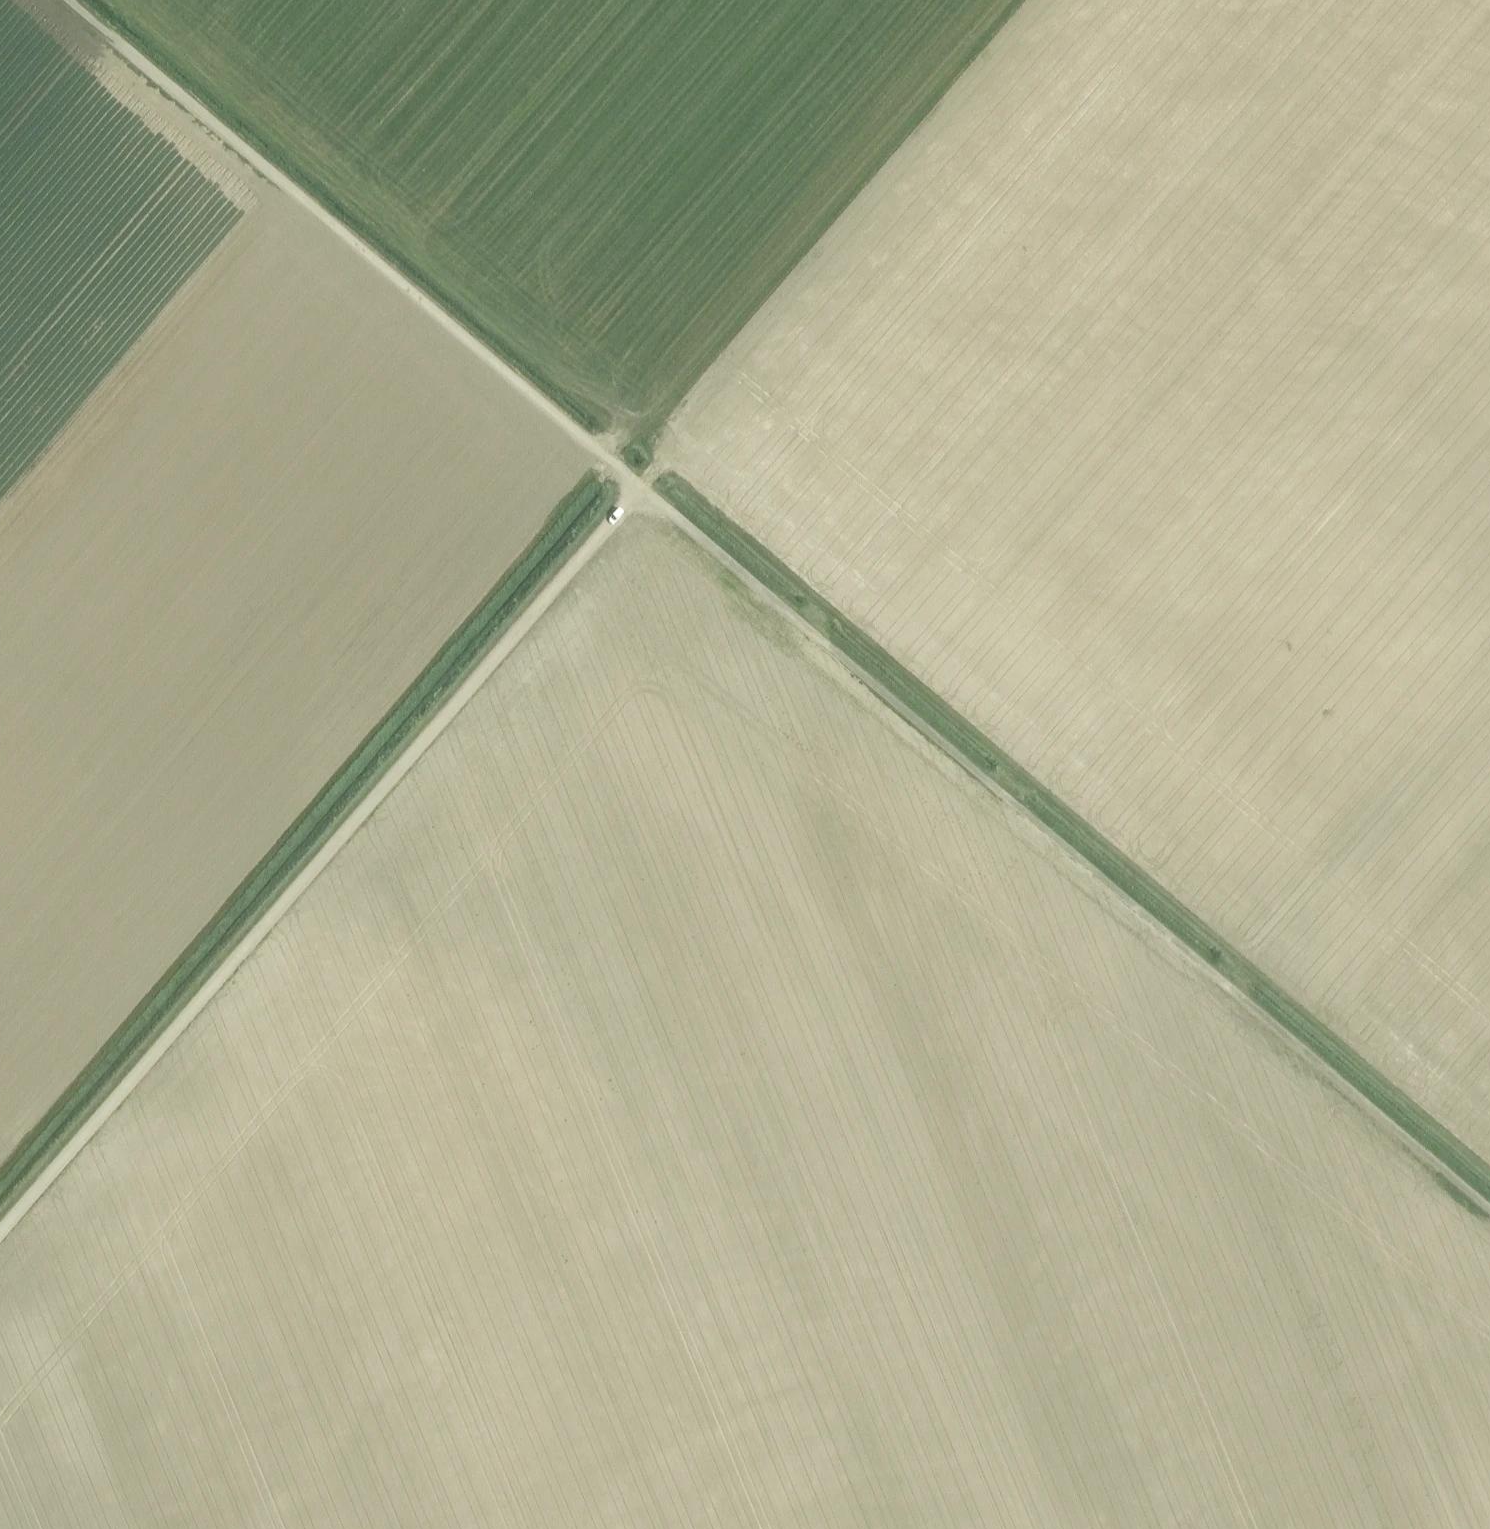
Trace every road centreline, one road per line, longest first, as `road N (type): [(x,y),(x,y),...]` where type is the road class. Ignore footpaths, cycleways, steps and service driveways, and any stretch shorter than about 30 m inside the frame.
road 1 (track): [(1489,1200),(70,0)]
road 2 (track): [(0,1233),(641,488)]

